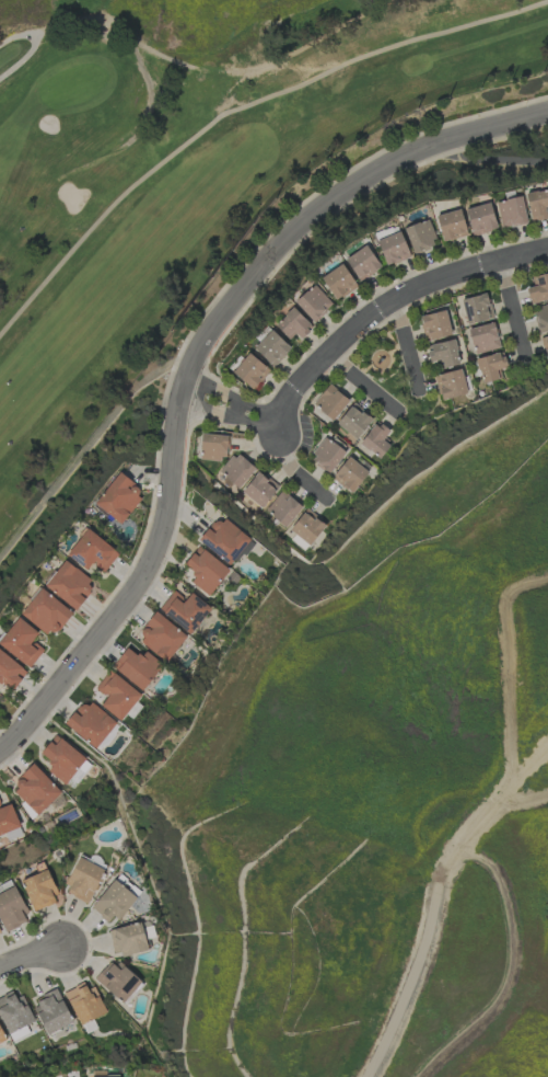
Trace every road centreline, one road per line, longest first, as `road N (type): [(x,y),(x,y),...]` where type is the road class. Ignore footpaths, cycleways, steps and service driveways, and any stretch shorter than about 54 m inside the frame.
road 1 (residential): [(0,749),(145,574),(164,523),(190,363),(279,244),(386,165),(547,111)]
road 2 (residential): [(547,250),(450,274),(376,309),(292,389),(277,428)]

